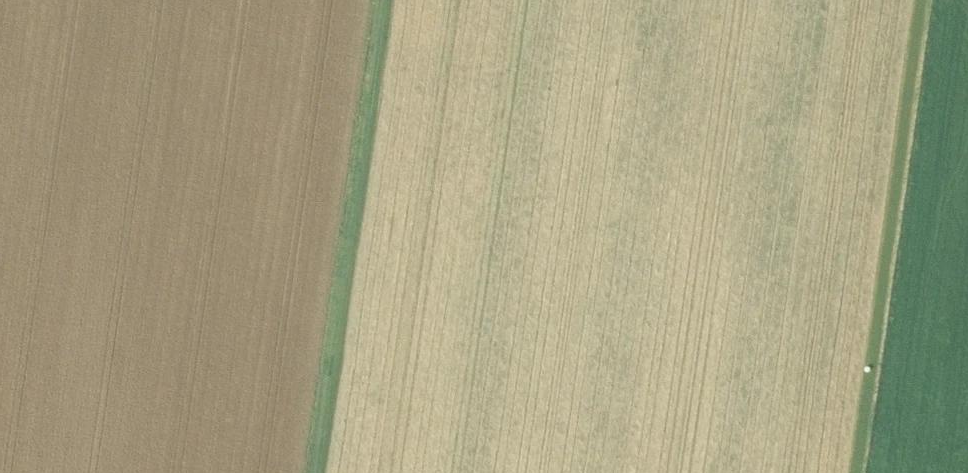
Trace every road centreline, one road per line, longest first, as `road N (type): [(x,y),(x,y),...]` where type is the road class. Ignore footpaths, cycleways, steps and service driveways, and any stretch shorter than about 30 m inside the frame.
road 1 (track): [(313,472),(384,0)]

